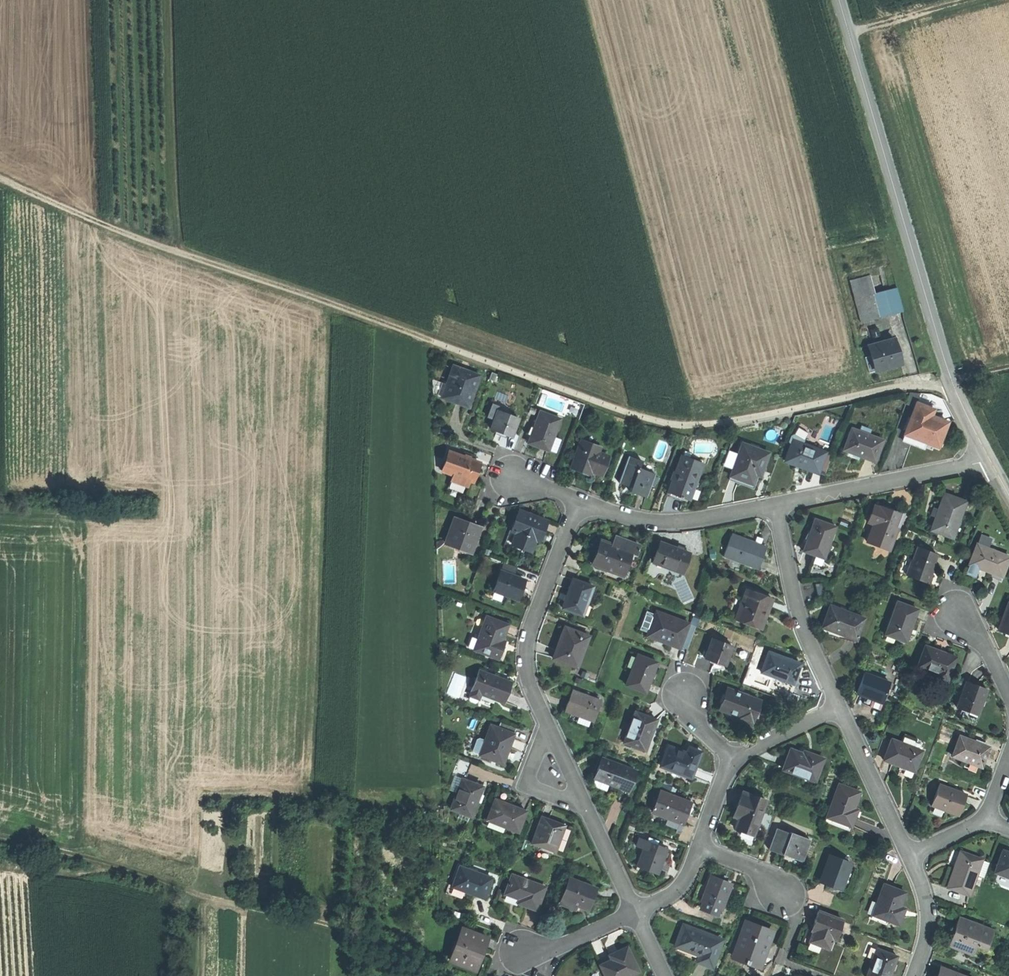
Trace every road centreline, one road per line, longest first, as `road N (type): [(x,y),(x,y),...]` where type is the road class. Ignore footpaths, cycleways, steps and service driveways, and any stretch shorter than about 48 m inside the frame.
road 1 (track): [(0,171),(80,211),(666,423),(723,422),(951,378)]
road 2 (tertiary): [(839,0),(943,354),(990,460)]
road 3 (track): [(0,835),(320,921),(395,949),(426,975)]
road 4 (track): [(171,0),(179,247)]
road 5 (residential): [(548,724),(528,681),(526,645),(579,500)]
road 6 (residential): [(774,506),(990,460)]
road 7 (residential): [(839,708),(802,628),(774,506)]
road 8 (residential): [(579,500),(662,522),(774,506)]
road 9 (residential): [(908,854),(839,708)]
road 10 (track): [(849,33),(979,0)]
road 11 (residential): [(913,975),(928,920),(908,854)]
road 12 (residential): [(635,912),(523,954)]
road 13 (residential): [(548,724),(530,782),(585,803)]

